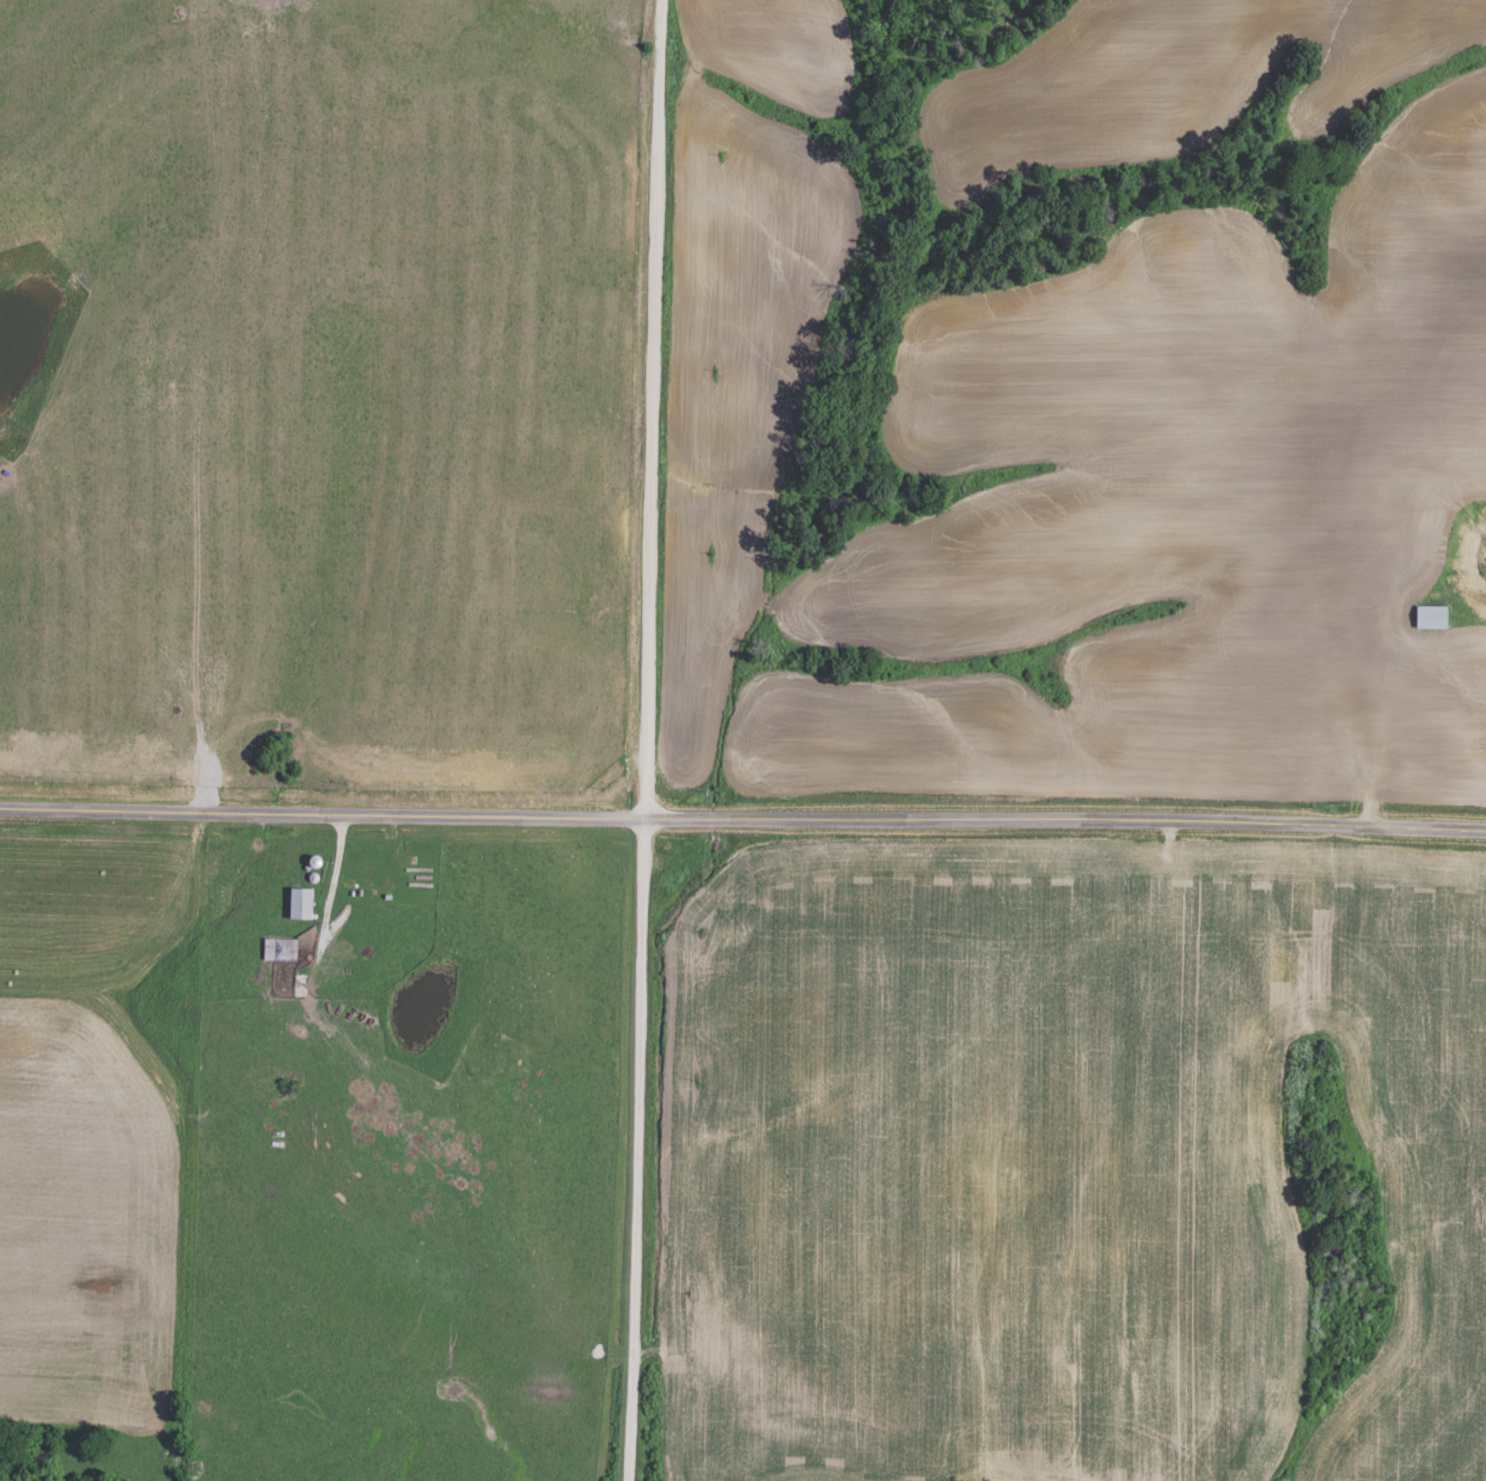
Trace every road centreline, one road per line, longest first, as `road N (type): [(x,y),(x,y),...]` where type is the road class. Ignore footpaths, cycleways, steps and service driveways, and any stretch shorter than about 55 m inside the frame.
road 1 (residential): [(1485,837),(985,817),(594,823),(0,810)]
road 2 (residential): [(645,822),(659,0)]
road 3 (residential): [(630,1480),(645,822)]

